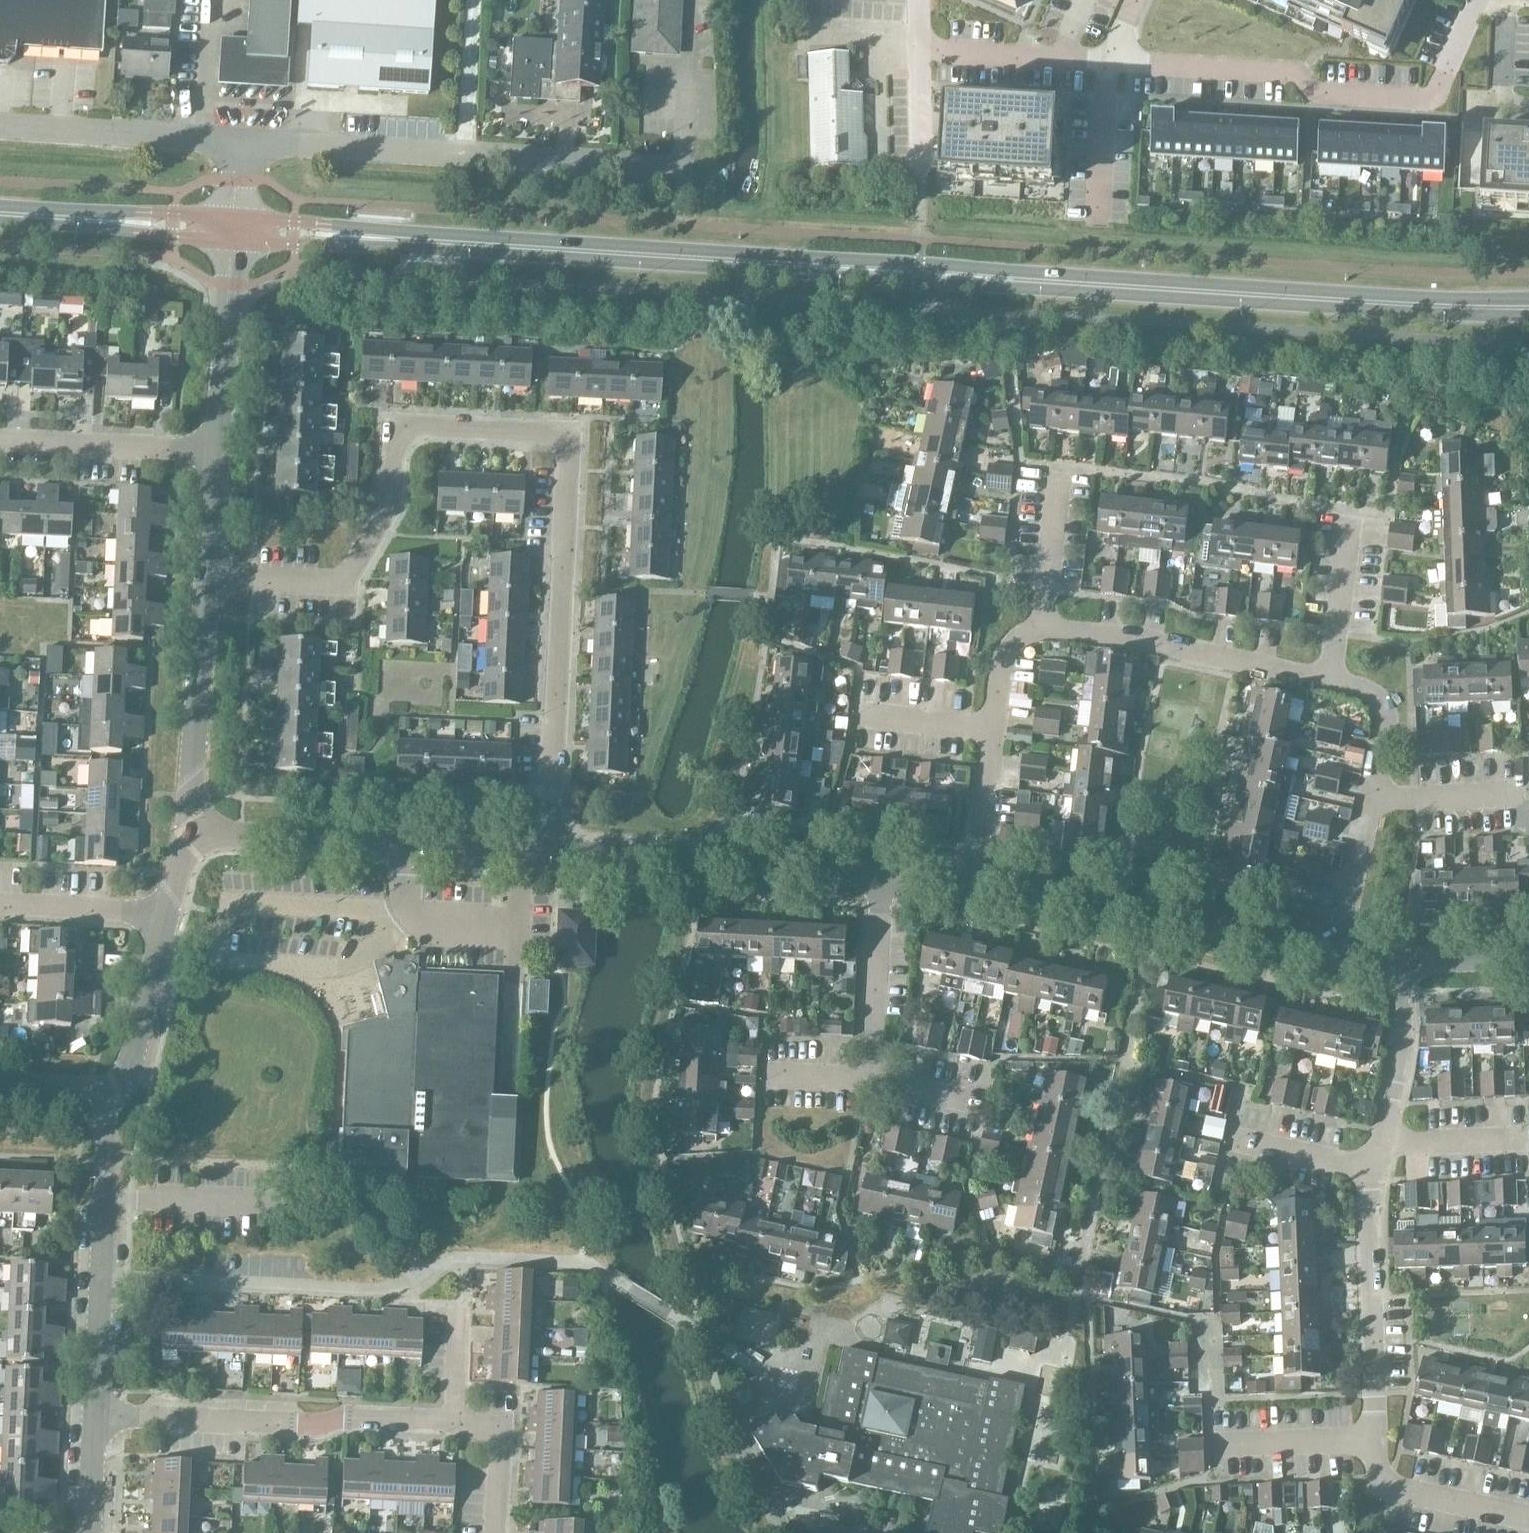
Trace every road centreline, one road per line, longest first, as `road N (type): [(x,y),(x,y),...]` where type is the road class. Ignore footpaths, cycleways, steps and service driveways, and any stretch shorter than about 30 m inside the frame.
road 1 (tertiary): [(1528,309),(235,230)]
road 2 (residential): [(549,850),(566,444),(552,434),(417,426),(396,441),(391,502),(343,580),(208,577)]
road 3 (residential): [(976,874),(1004,658),(1020,635),(1045,627),(1210,653),(1355,688),(1381,718),(1382,751),(1339,952)]
road 4 (residential): [(100,1274),(389,1290),(452,1258),(578,1262),(671,1315)]
road 5 (residential): [(497,1532),(501,1454),(493,1434),(475,1424),(96,1417)]
road 6 (residential): [(1373,1439),(1369,1167),(1383,1142),(1401,1056),(1394,962)]
road 7 (unclassified): [(687,166),(240,142)]
road 8 (residential): [(1107,58),(1288,70),(1326,97),(1422,101),(1431,99),(1476,0)]
road 9 (residential): [(1339,952),(976,874)]
road 10 (residential): [(549,850),(189,834)]
road 11 (residential): [(880,867),(549,850)]
road 12 (residential): [(1373,1439),(1210,1444),(1206,1331)]
road 13 (residential): [(189,834),(208,577)]
road 14 (unclassified): [(240,142),(0,127)]
road 15 (tertiary): [(235,230),(0,216)]
road 16 (residential): [(218,451),(235,230)]
road 17 (residential): [(0,440),(218,451)]
road 18 (residential): [(871,1080),(880,867)]
road 19 (residential): [(101,1097),(129,1083),(168,917)]
road 20 (residential): [(1373,1439),(1379,1475),(1391,1489),(1528,1519)]
road 21 (residential): [(920,50),(1107,58)]
road 22 (residential): [(100,1274),(101,1097)]
road 23 (residential): [(168,917),(0,903)]
road 24 (residential): [(96,1417),(100,1274)]
road 25 (residential): [(1528,957),(1394,962)]
road 26 (residential): [(208,577),(218,451)]

